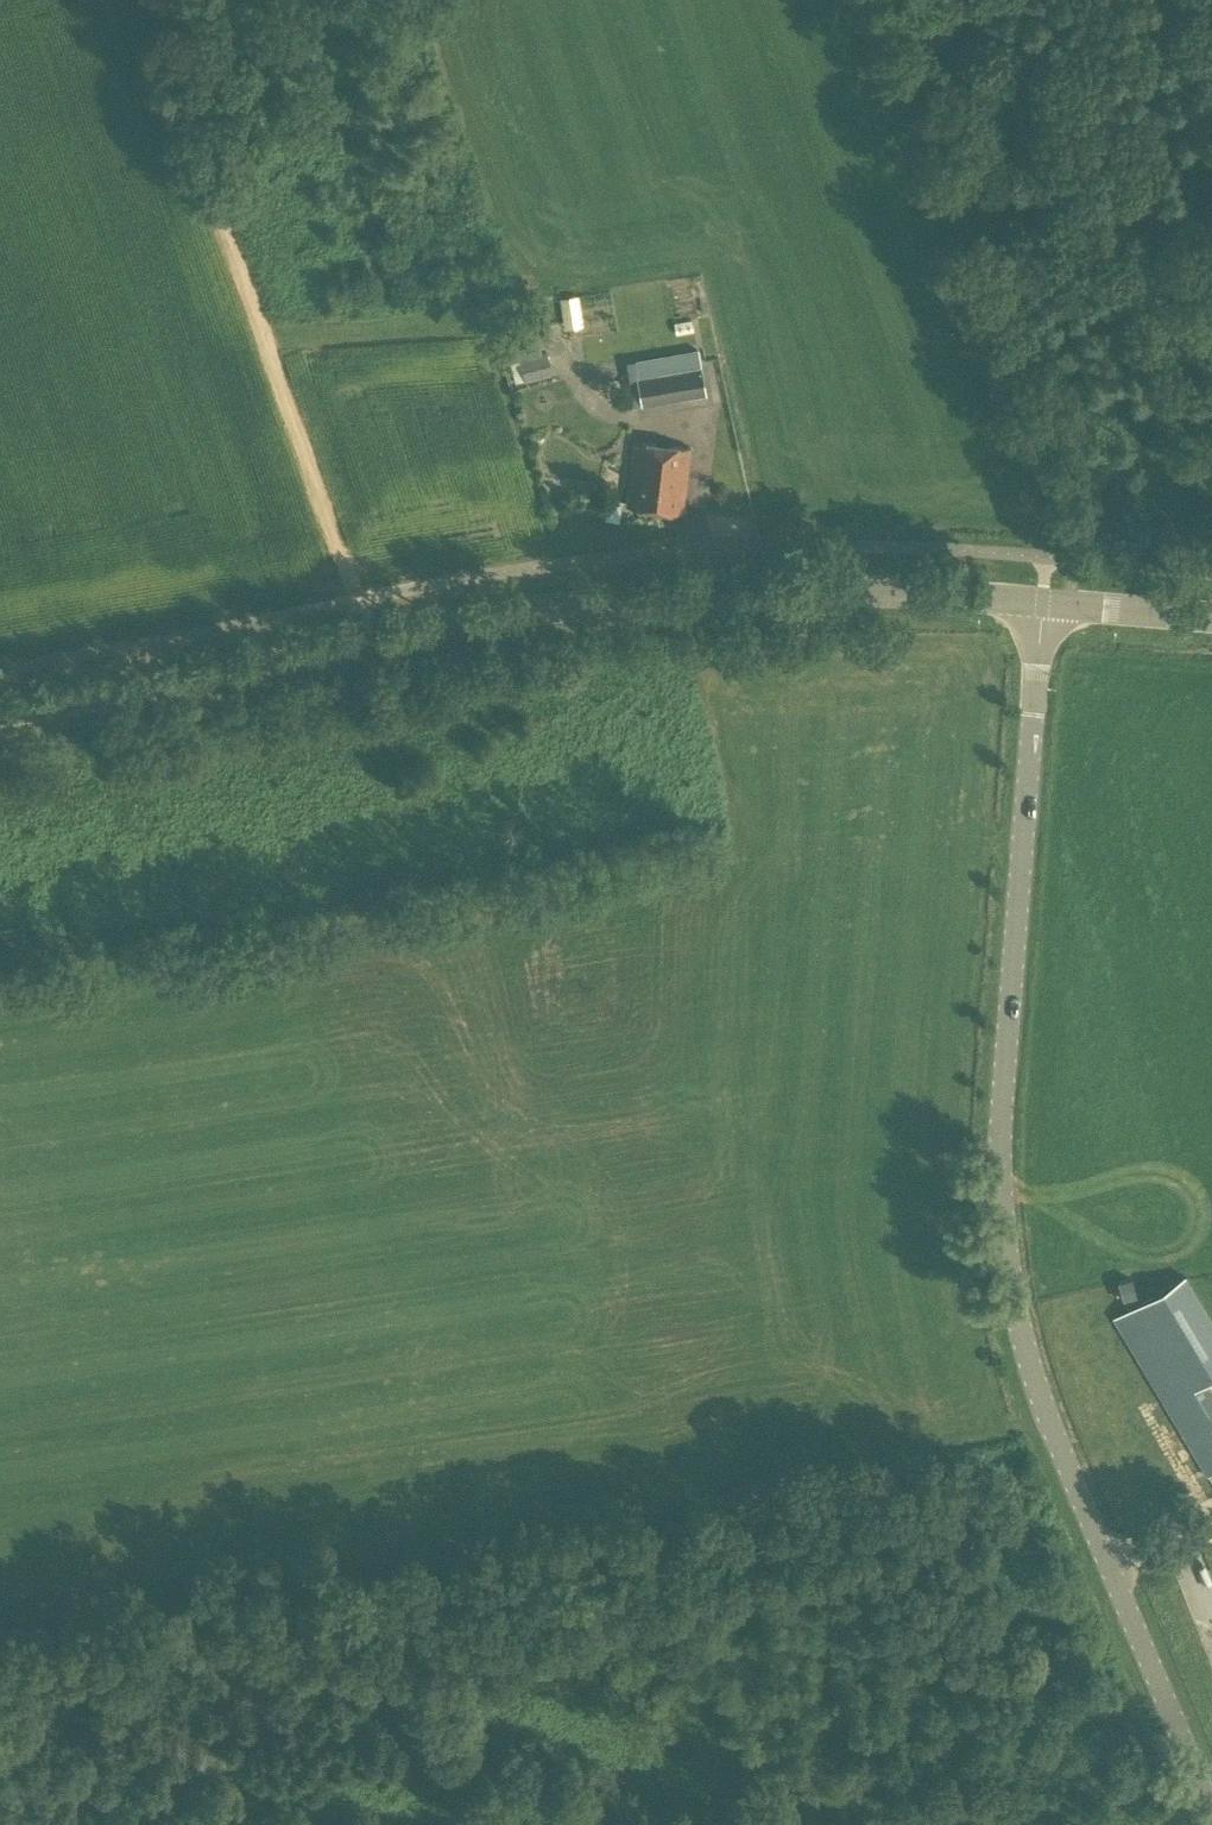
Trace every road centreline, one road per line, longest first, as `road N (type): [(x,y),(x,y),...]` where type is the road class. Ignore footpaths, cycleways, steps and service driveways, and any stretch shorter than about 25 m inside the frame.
road 1 (unclassified): [(1211,1817),(1072,1487),(1018,1313),(1003,1223),(1002,1096),(1046,611)]
road 2 (secondary): [(1046,611),(921,596),(633,598),(0,711)]
road 3 (secondary): [(1046,611),(1211,618)]

